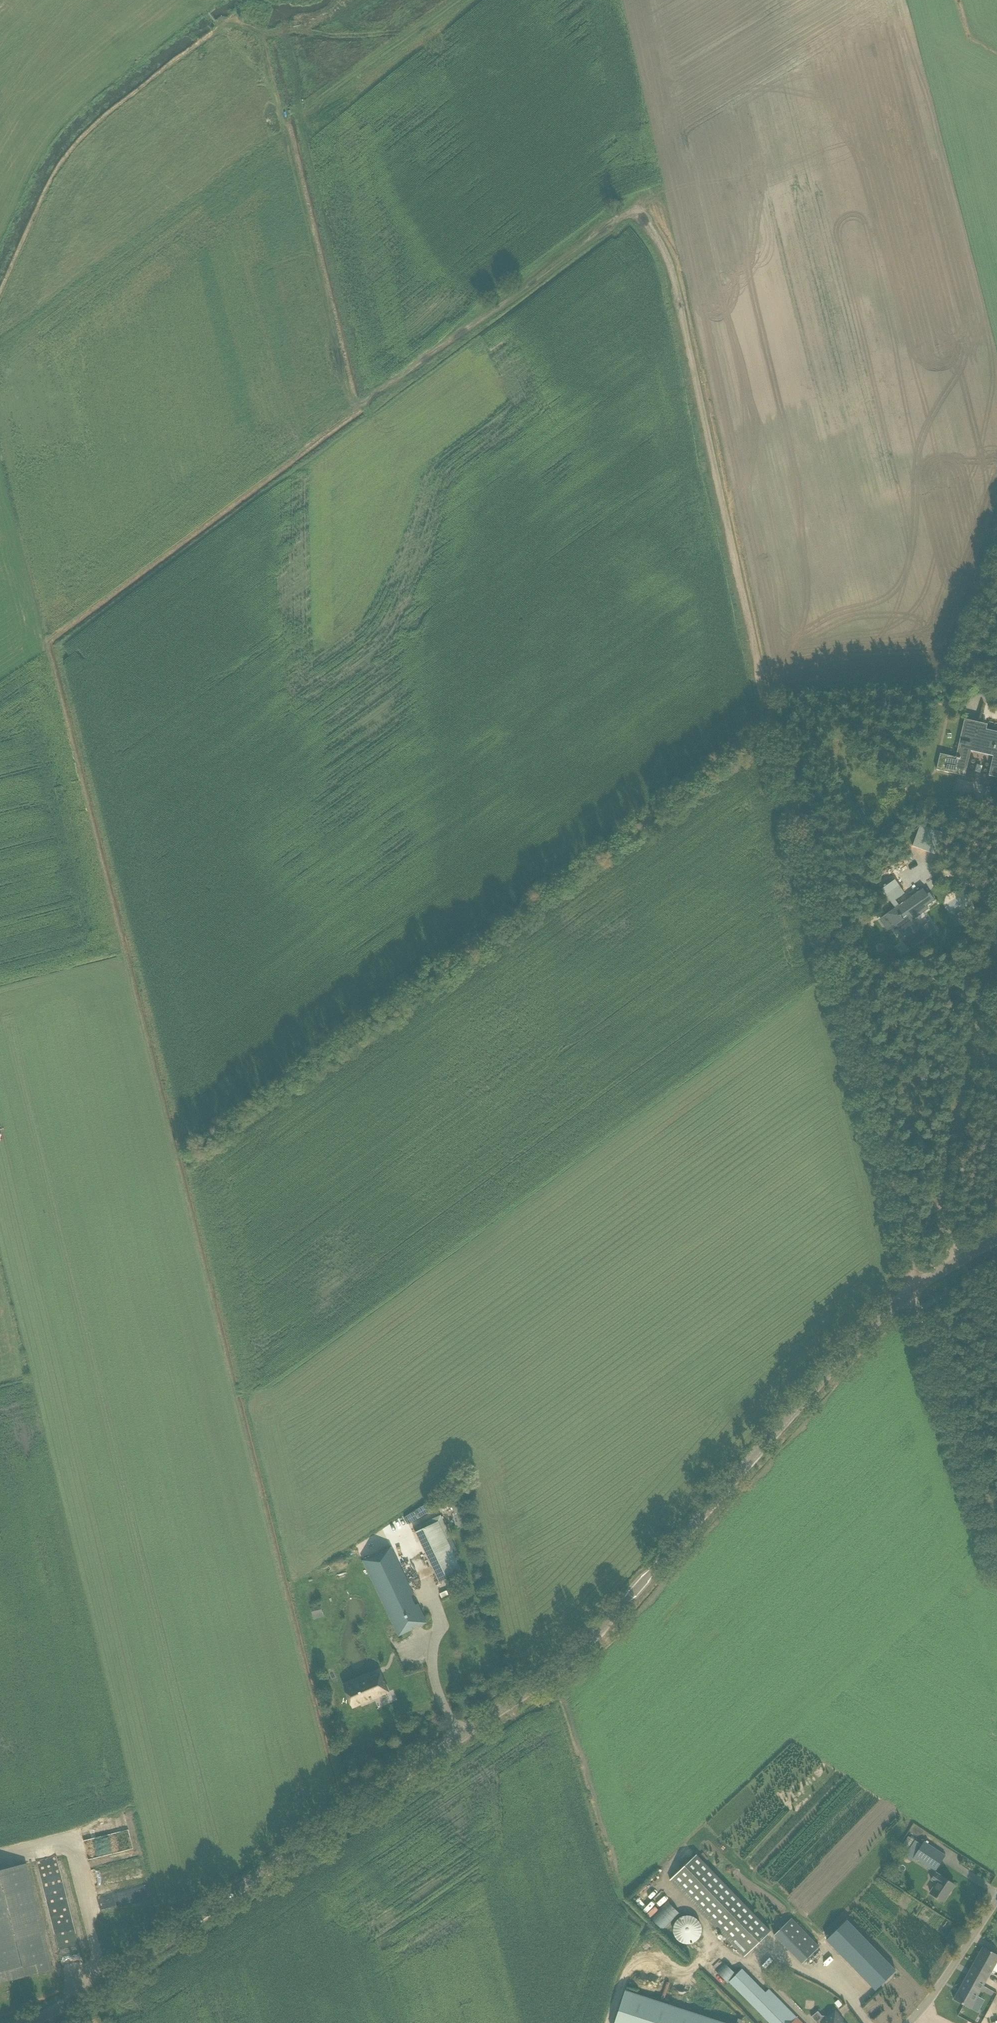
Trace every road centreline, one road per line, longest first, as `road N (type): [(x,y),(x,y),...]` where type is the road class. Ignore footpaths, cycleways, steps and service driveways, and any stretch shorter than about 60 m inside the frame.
road 1 (track): [(358,408),(604,229),(633,209),(642,215),(670,261),(764,691),(918,1285)]
road 2 (tertiary): [(24,2022),(72,2003),(534,1687),(598,1629),(904,1295)]
road 3 (unclassified): [(953,1264),(944,1181),(996,945)]
road 4 (unclassified): [(996,1559),(904,1295)]
road 5 (track): [(456,0),(324,97),(297,98)]
road 6 (unclassified): [(903,2022),(996,1896)]

